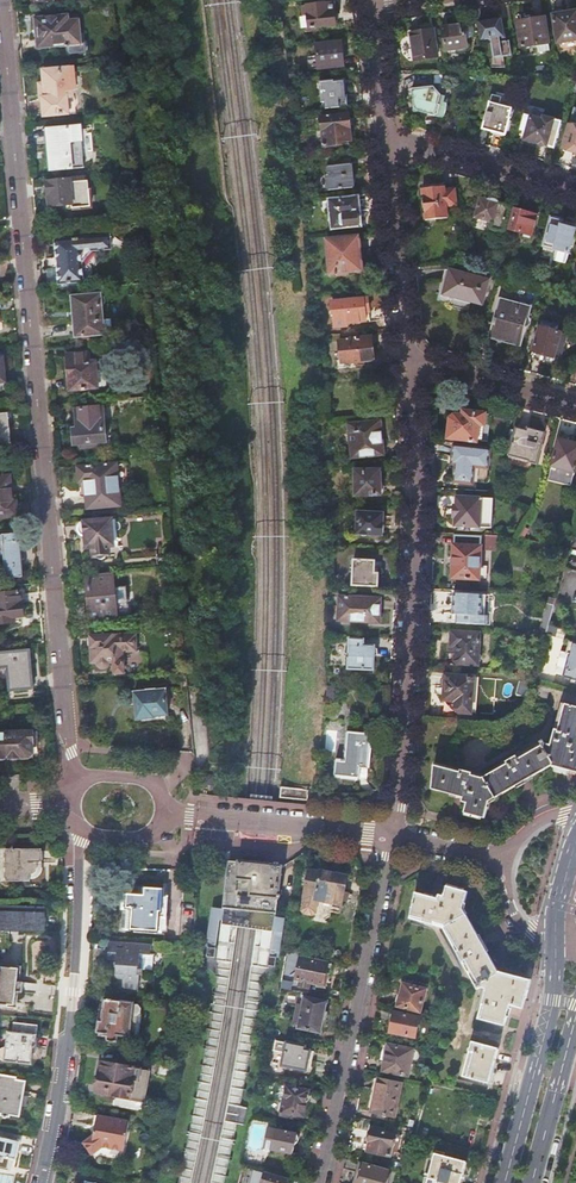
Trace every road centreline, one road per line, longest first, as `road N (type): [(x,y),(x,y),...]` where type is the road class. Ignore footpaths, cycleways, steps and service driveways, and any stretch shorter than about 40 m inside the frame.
road 1 (residential): [(75,784),(1,0)]
road 2 (residential): [(391,835),(413,496),(405,356)]
road 3 (residential): [(77,825),(72,994),(44,1182)]
road 4 (residential): [(316,1182),(391,835)]
road 5 (primary): [(556,939),(554,998),(505,1182)]
road 6 (tertiary): [(391,835),(164,813)]
road 7 (residential): [(405,356),(386,137)]
road 8 (residential): [(386,137),(575,188)]
road 9 (residential): [(405,356),(575,404)]
road 10 (primary): [(532,1182),(575,1019)]
road 11 (residential): [(386,137),(372,6)]
road 12 (tertiary): [(510,863),(391,835)]

